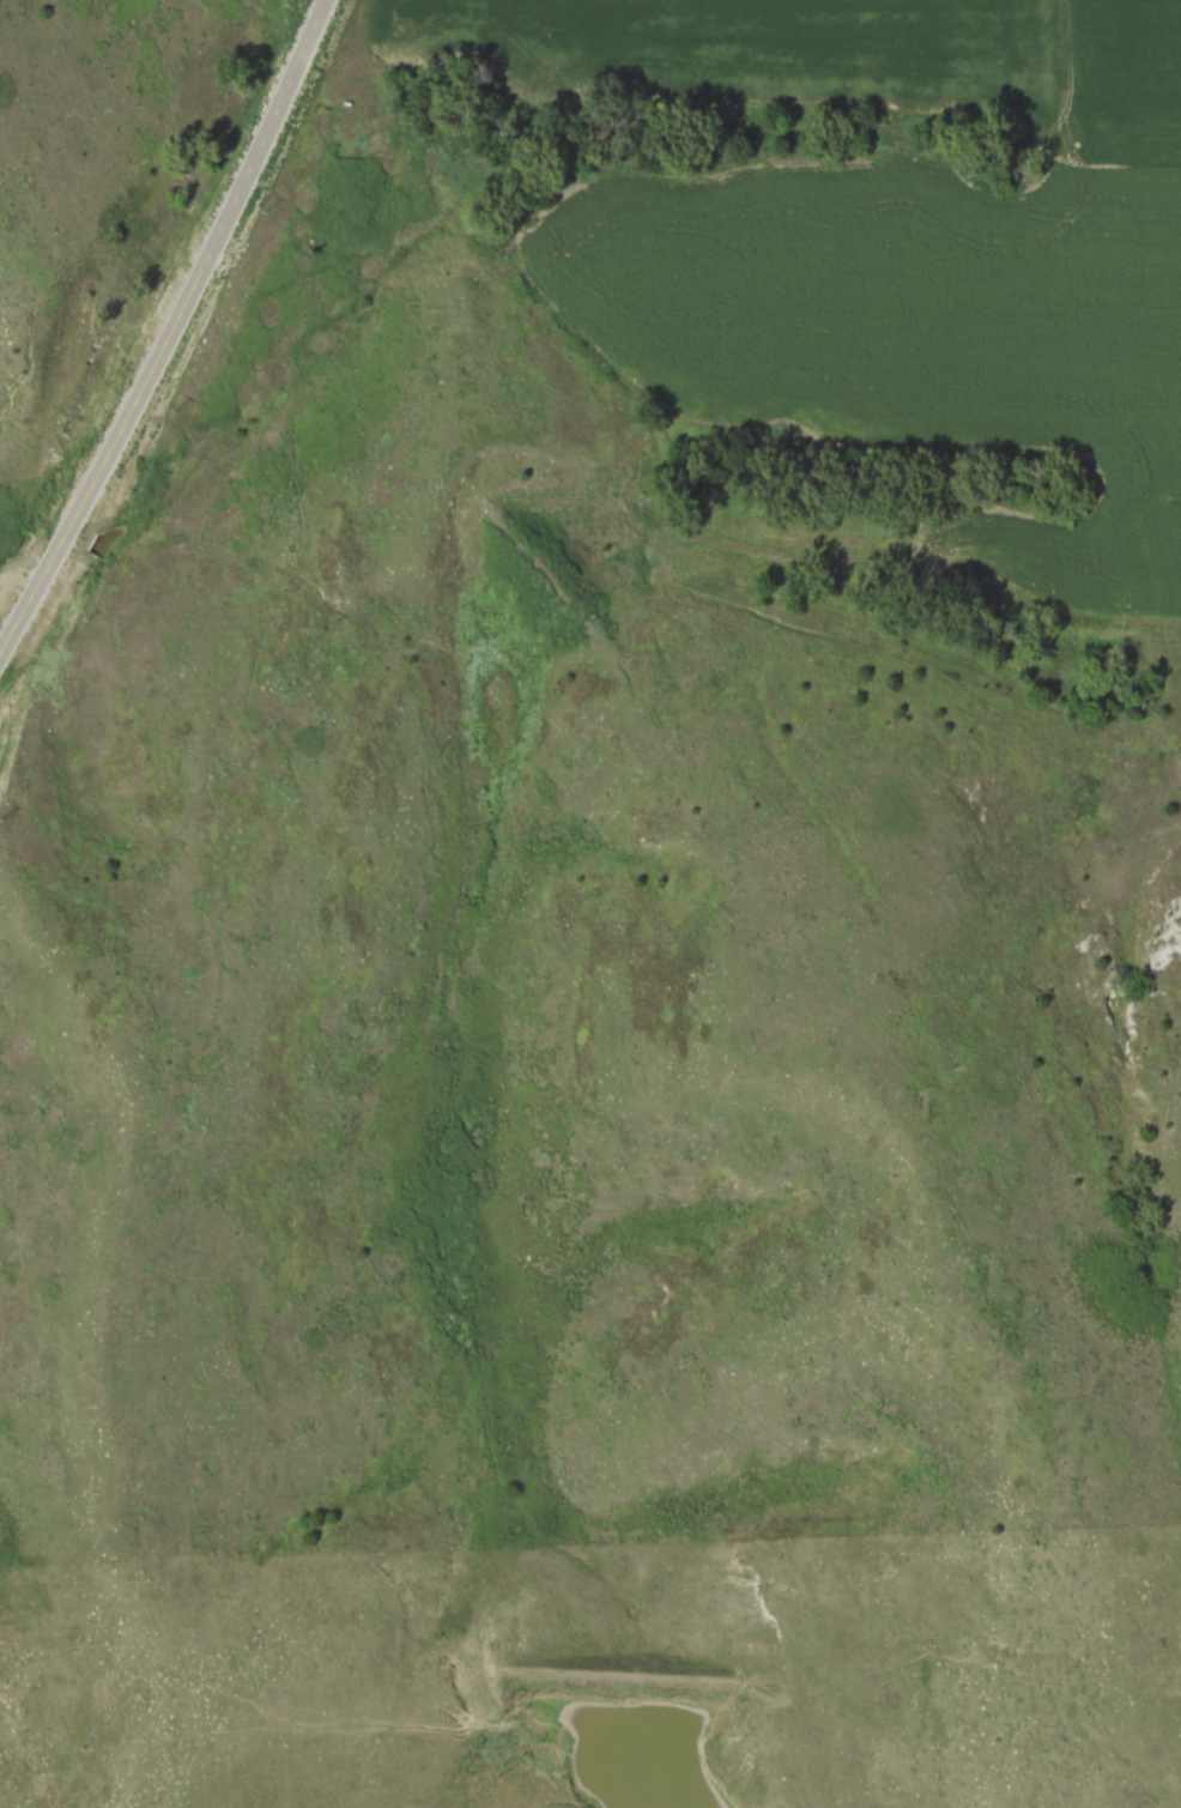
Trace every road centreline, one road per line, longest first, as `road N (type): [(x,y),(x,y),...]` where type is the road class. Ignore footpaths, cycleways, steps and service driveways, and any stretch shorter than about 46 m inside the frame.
road 1 (secondary): [(0,655),(201,274),(326,0)]

